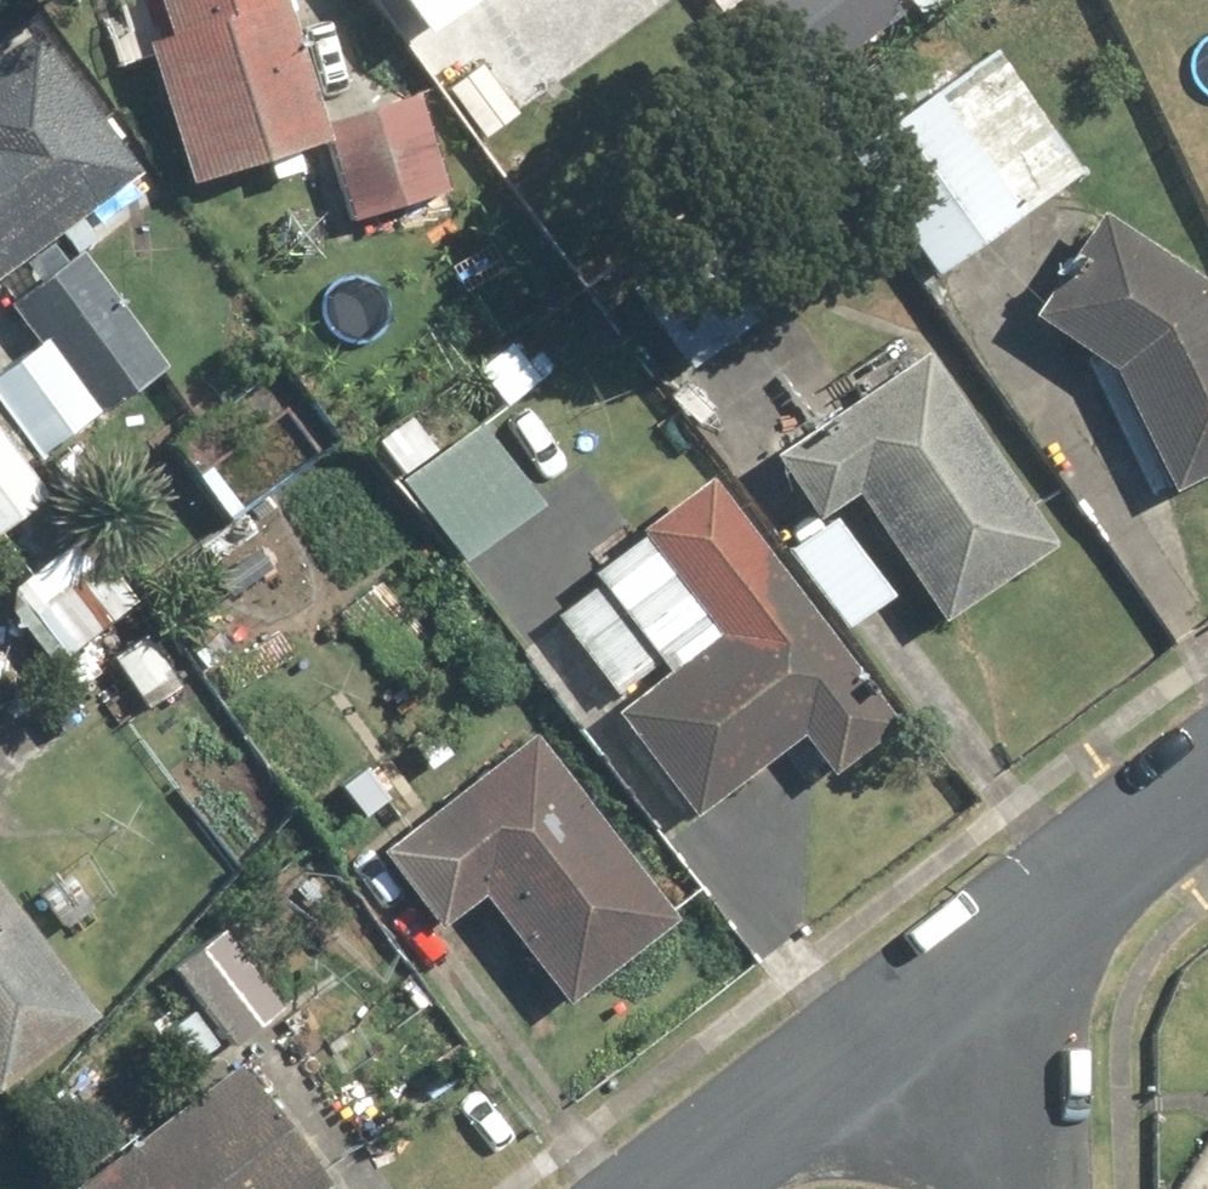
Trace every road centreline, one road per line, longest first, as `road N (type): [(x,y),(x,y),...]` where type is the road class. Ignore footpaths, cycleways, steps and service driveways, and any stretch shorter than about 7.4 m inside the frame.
road 1 (residential): [(939,985),(1207,781)]
road 2 (residential): [(672,1188),(939,985)]
road 3 (residential): [(1037,1188),(996,1070),(939,985)]

